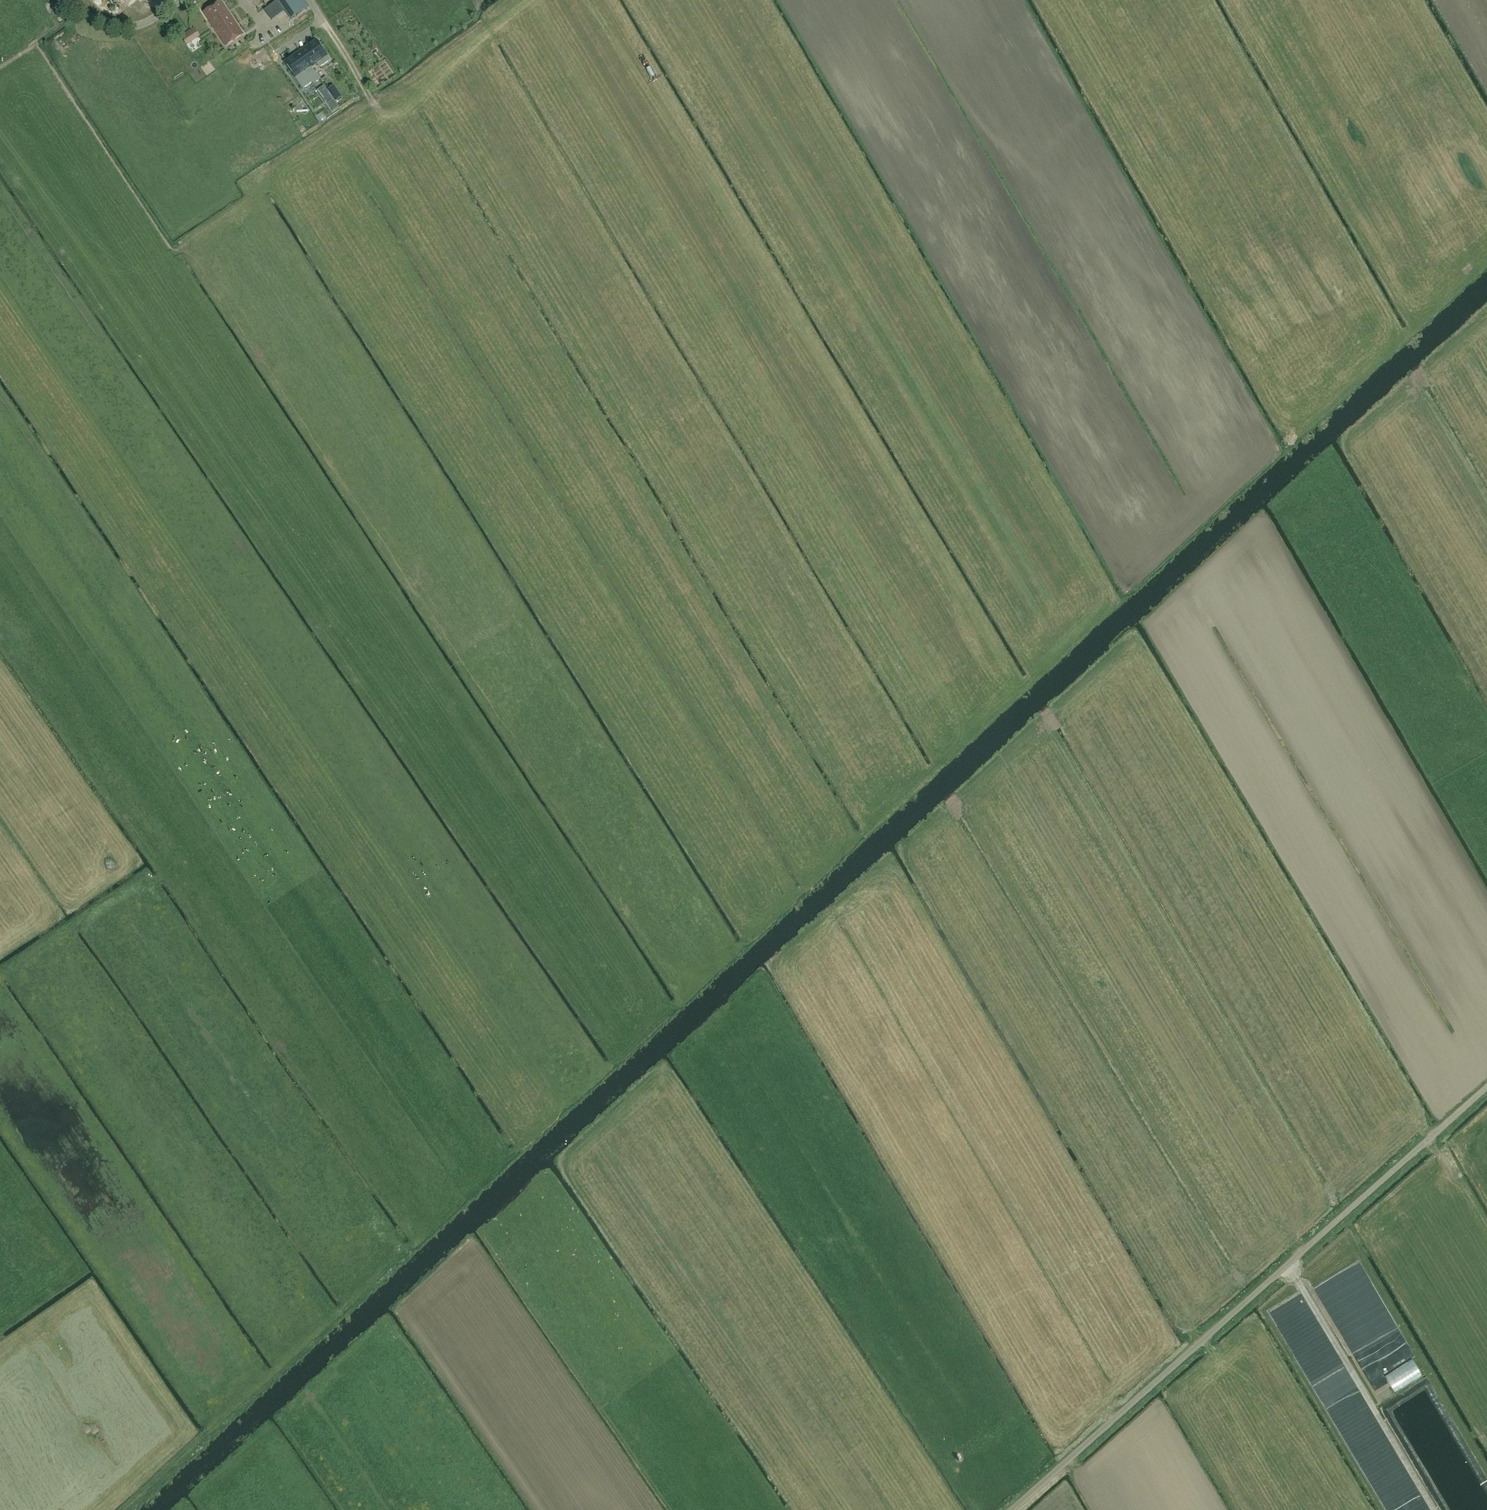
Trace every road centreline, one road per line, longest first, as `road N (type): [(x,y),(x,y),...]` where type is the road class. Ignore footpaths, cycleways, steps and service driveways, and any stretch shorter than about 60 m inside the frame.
road 1 (unclassified): [(1012,1509),(1486,1088)]
road 2 (unclassified): [(77,0),(101,24),(135,30),(191,0)]

